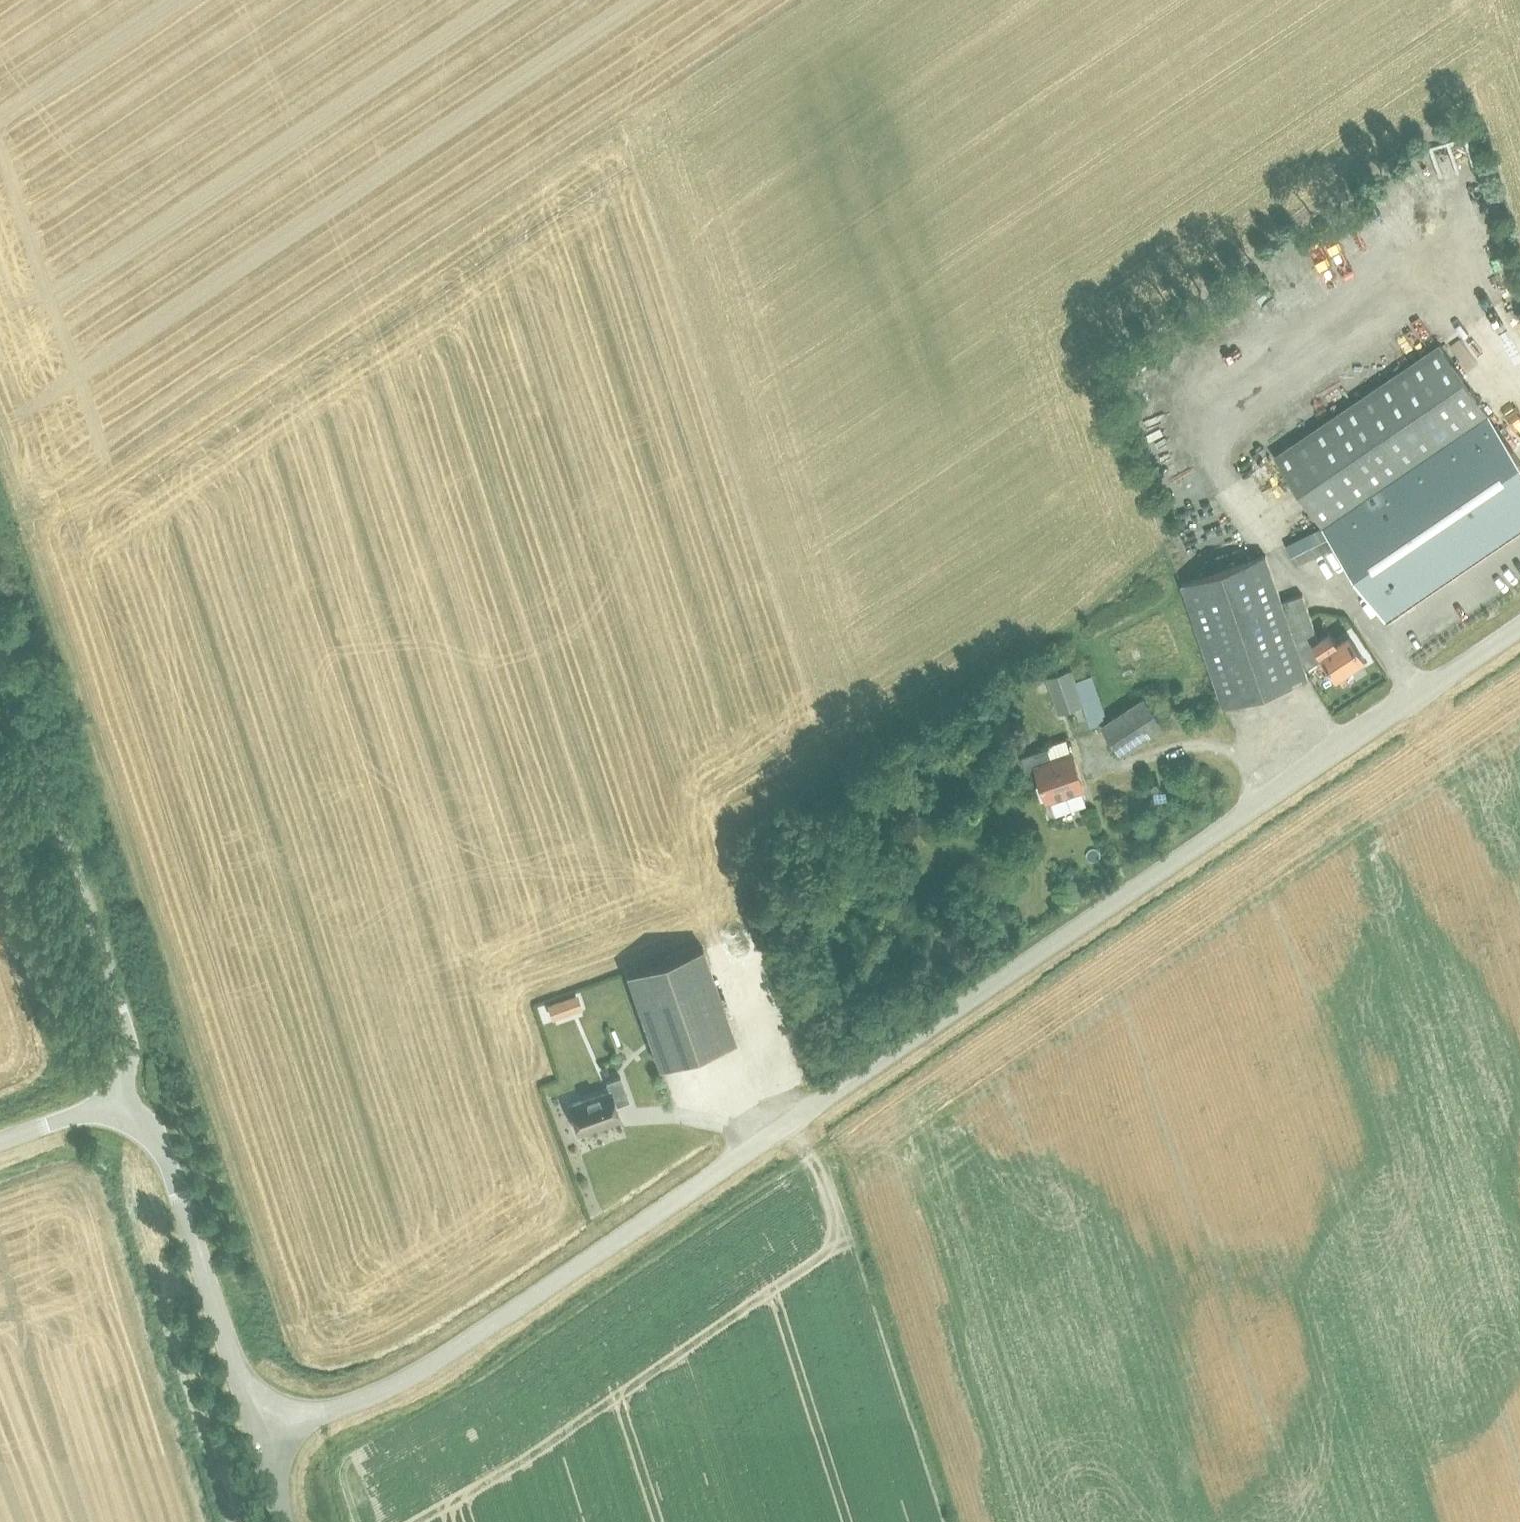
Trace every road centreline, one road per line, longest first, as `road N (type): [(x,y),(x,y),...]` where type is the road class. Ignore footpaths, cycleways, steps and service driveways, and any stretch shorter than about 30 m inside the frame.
road 1 (tertiary): [(1519,629),(427,1367),(259,1434)]
road 2 (unclassified): [(125,1102),(121,1012),(0,659)]
road 3 (tertiary): [(259,1434),(156,1142),(125,1102)]
road 4 (tertiary): [(0,1142),(125,1102)]

